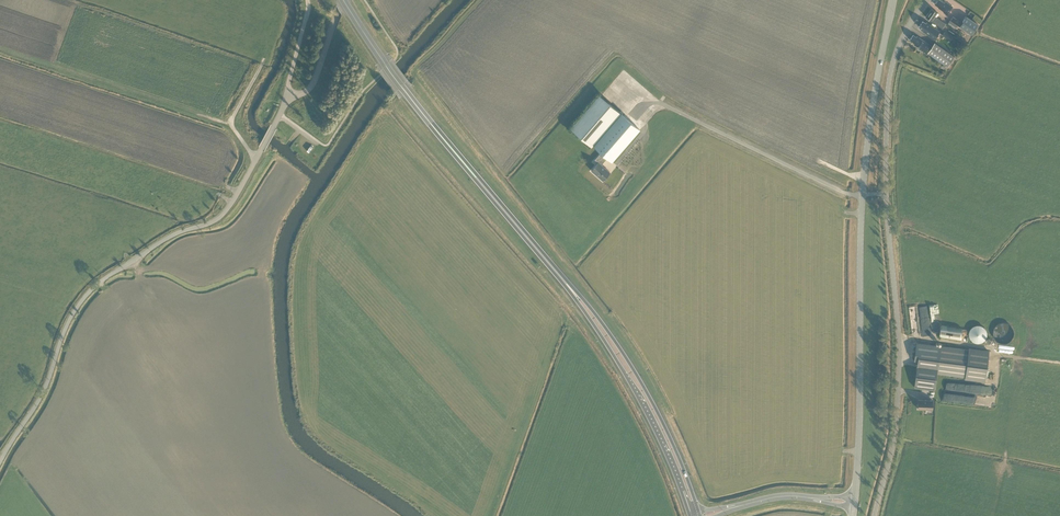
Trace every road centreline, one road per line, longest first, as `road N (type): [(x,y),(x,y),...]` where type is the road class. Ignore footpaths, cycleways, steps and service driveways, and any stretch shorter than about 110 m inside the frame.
road 1 (trunk): [(552,267),(401,87),(344,0)]
road 2 (unclassified): [(874,515),(897,412),(885,193)]
road 3 (tertiary): [(201,226),(163,240),(82,299),(46,384),(0,462)]
road 4 (tertiary): [(854,498),(862,195)]
road 5 (trunk): [(699,512),(628,360),(552,267)]
road 6 (trunk): [(552,267),(624,372),(690,515)]
road 7 (tertiary): [(201,226),(230,206),(289,98),(314,81),(342,0)]
road 8 (unclassified): [(659,102),(862,195)]
road 9 (unclassified): [(885,193),(888,80),(925,0)]
road 10 (tertiary): [(862,195),(893,0)]

